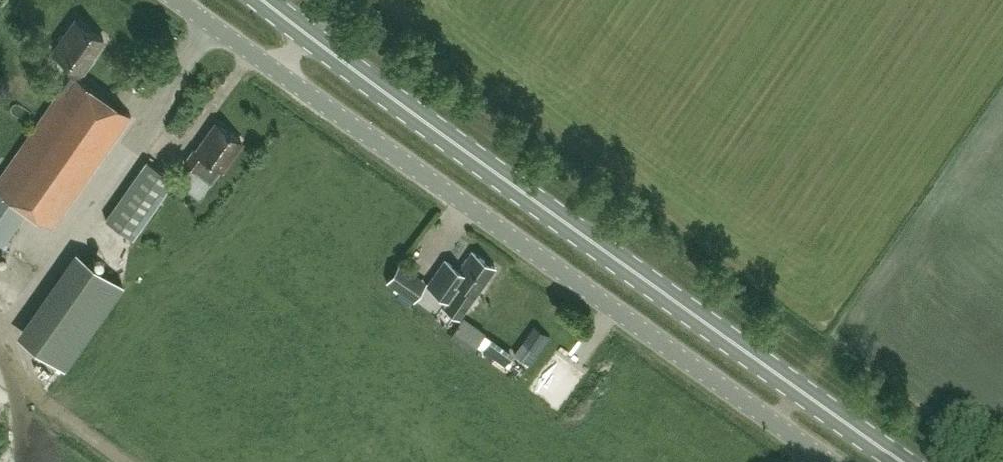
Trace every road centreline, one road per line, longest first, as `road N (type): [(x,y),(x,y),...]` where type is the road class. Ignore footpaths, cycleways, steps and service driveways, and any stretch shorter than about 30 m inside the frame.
road 1 (unclassified): [(830,461),(176,0)]
road 2 (primary): [(903,461),(261,0)]

